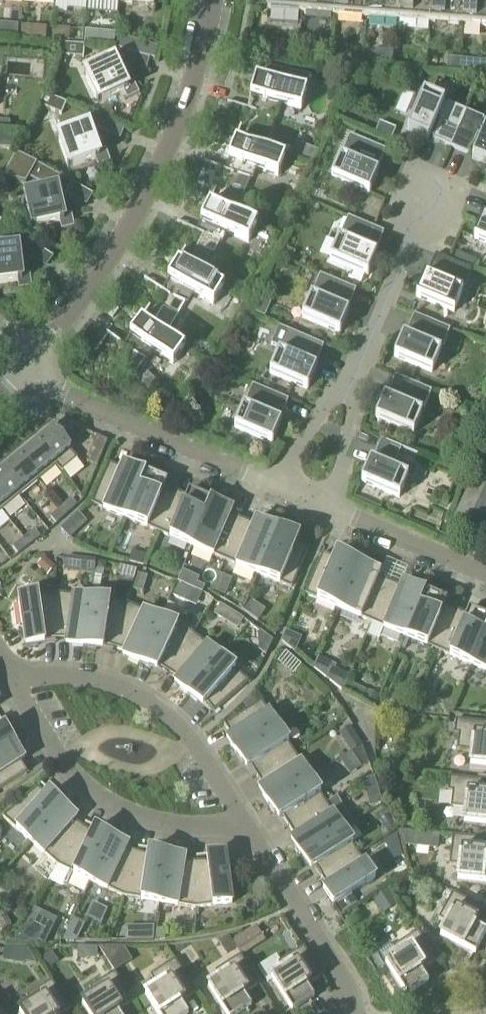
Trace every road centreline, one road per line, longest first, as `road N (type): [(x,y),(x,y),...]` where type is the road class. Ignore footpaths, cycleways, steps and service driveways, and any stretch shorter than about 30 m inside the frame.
road 1 (residential): [(27,366),(135,219),(185,108),(214,0)]
road 2 (residential): [(252,833),(230,842),(167,842),(126,830),(56,761),(9,678)]
road 3 (residential): [(252,833),(194,740),(157,707),(110,686),(9,678)]
road 4 (residential): [(275,483),(86,404),(27,366)]
road 5 (residential): [(356,1013),(252,833)]
road 6 (residential): [(356,367),(424,207)]
road 7 (residential): [(485,574),(334,509)]
road 8 (residential): [(334,509),(356,367)]
road 9 (residential): [(275,483),(356,367)]

